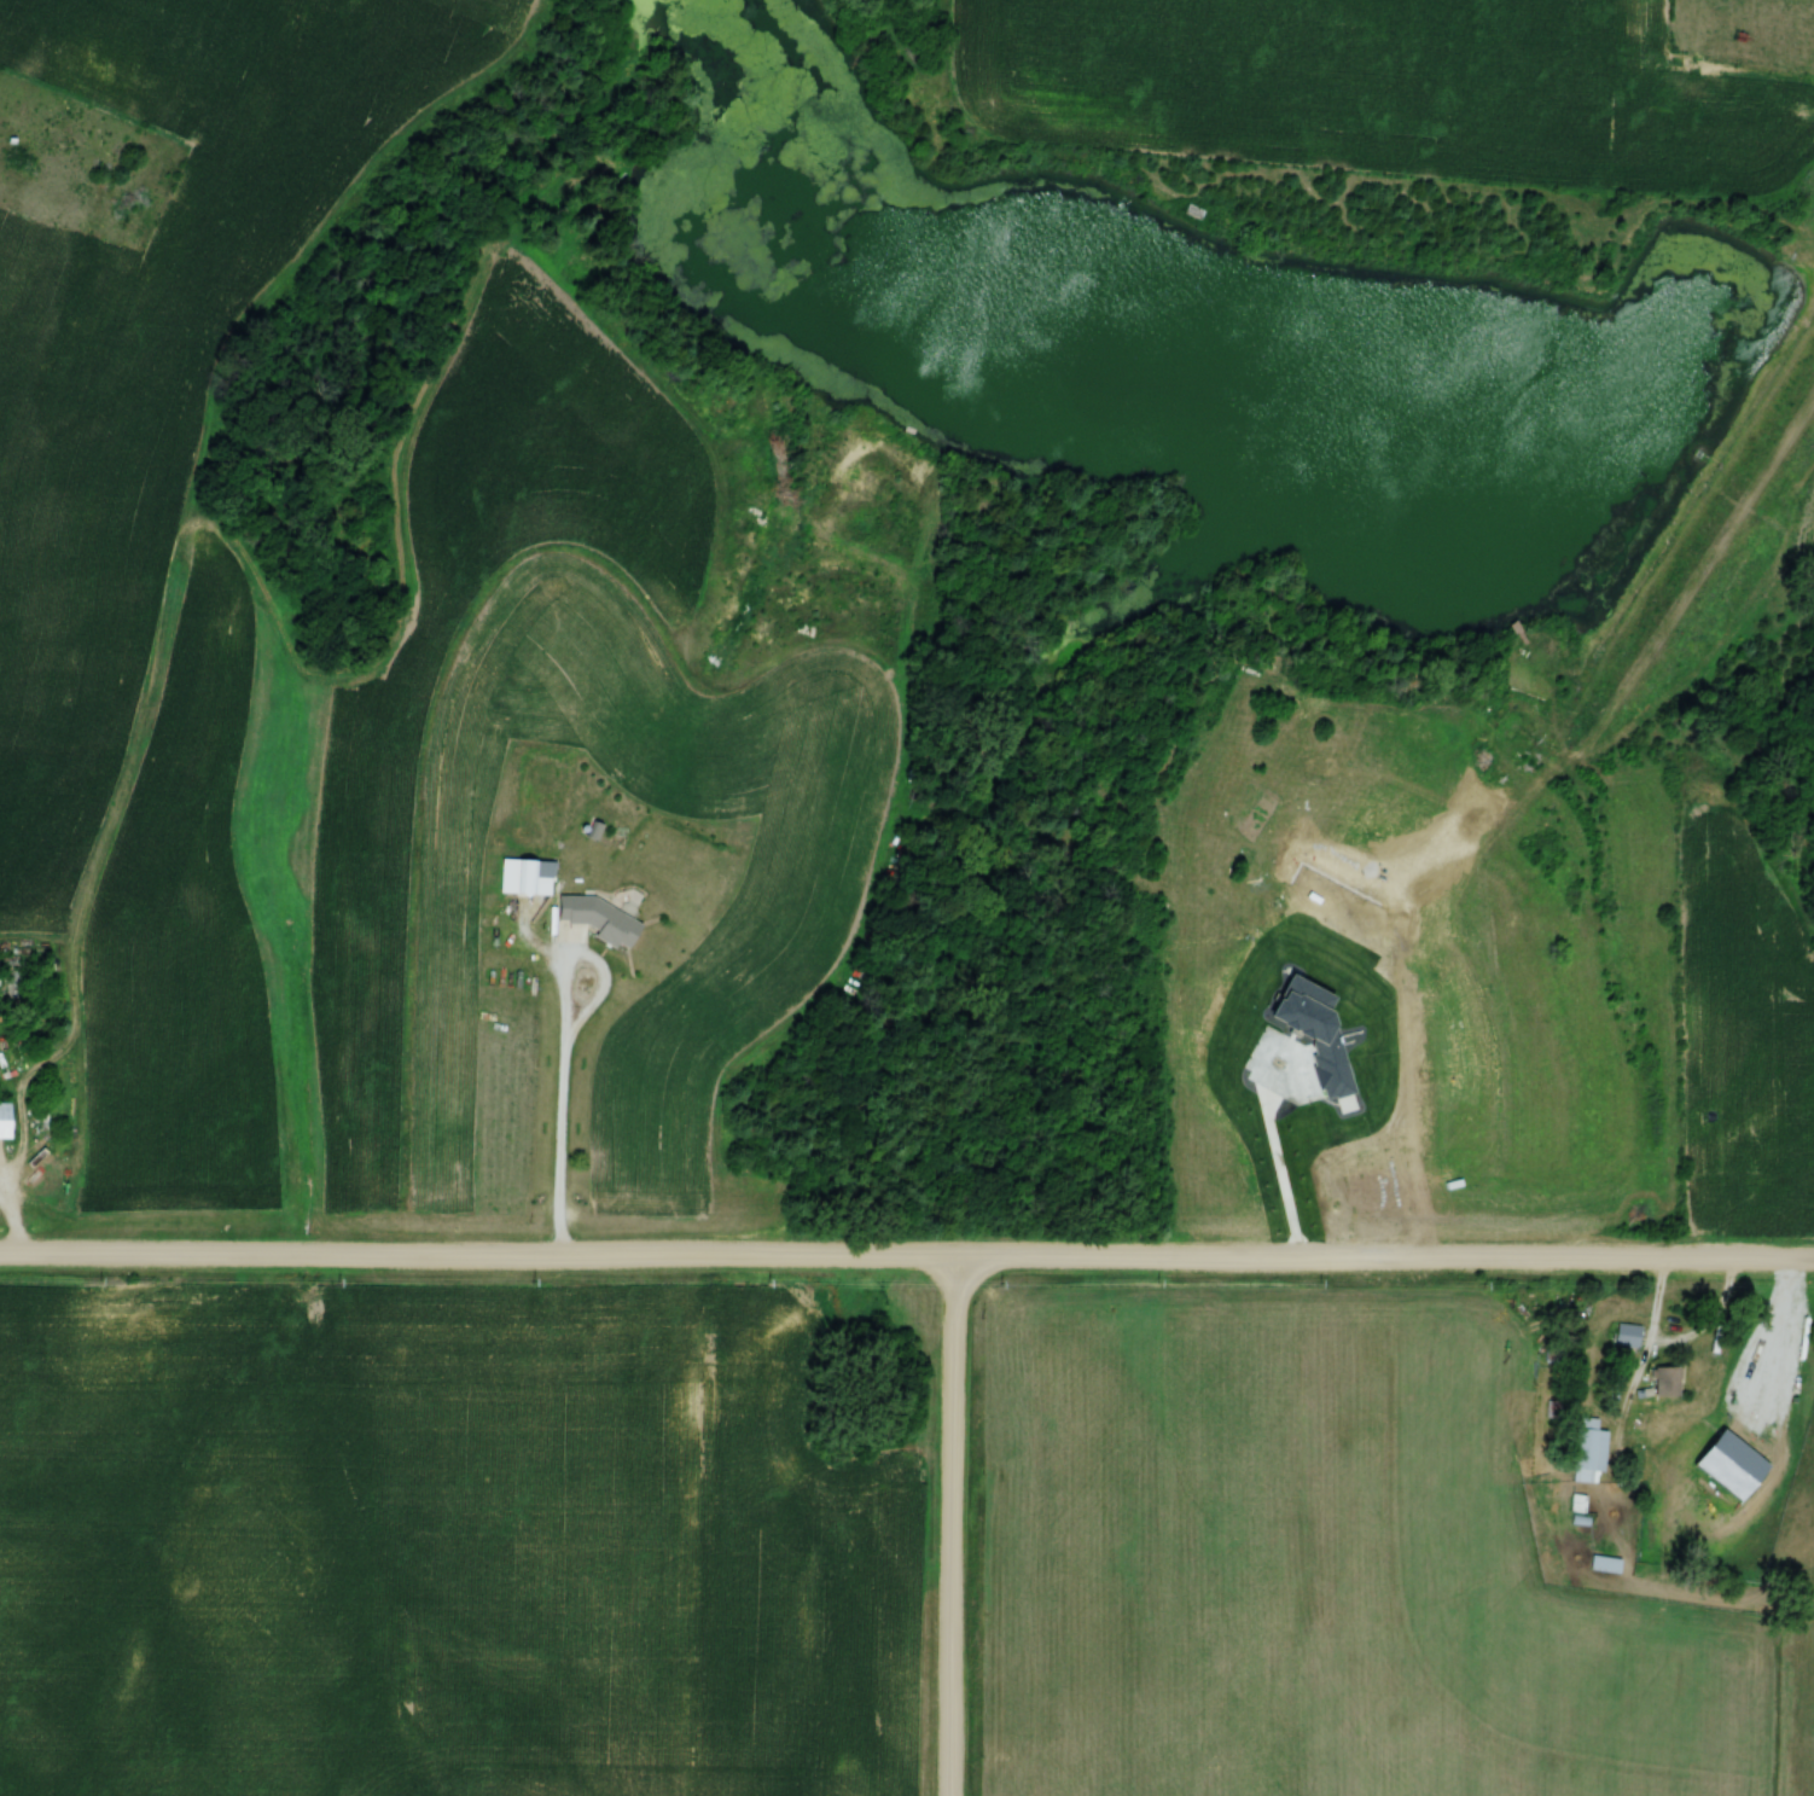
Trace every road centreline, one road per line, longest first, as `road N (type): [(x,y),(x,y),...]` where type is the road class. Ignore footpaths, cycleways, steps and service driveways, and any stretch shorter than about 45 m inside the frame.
road 1 (residential): [(1813,1267),(0,1258)]
road 2 (residential): [(950,1795),(952,1257)]

